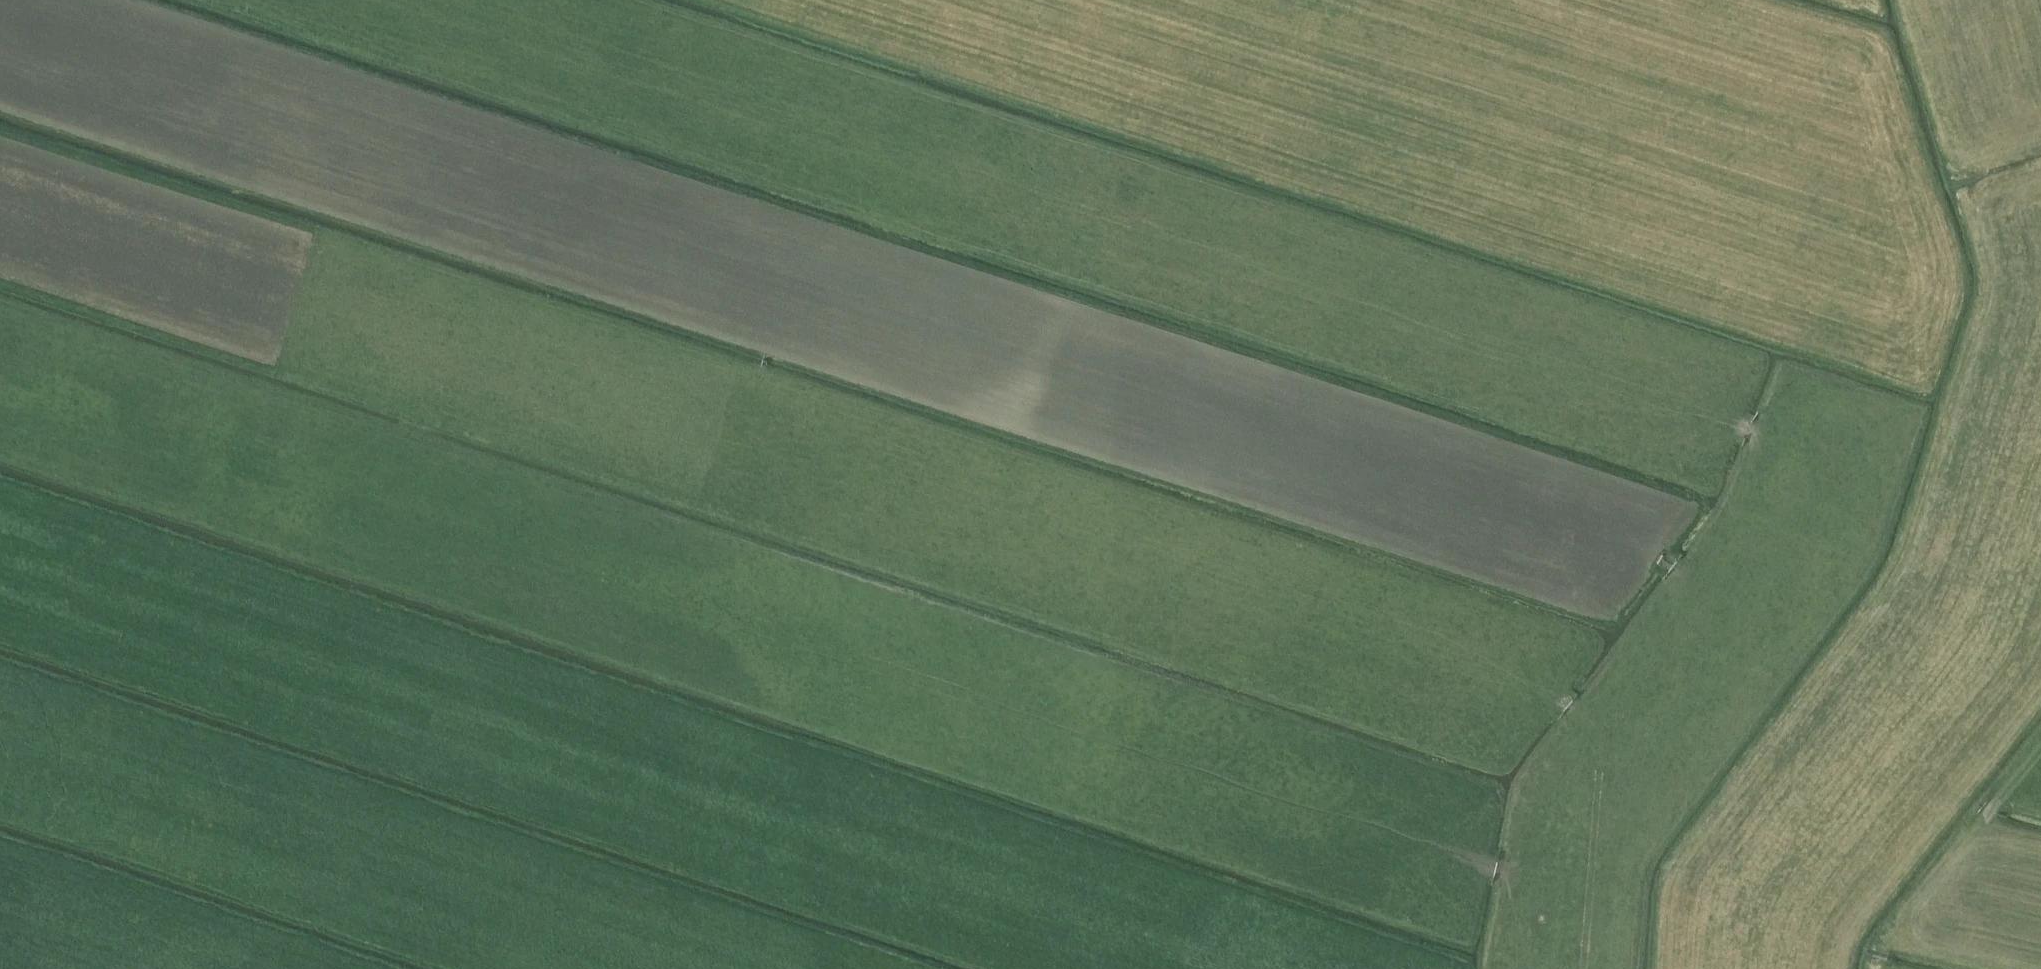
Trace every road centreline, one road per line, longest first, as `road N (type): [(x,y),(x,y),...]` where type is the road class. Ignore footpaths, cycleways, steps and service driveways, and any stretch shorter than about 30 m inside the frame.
road 1 (track): [(1583,968),(1600,772)]

